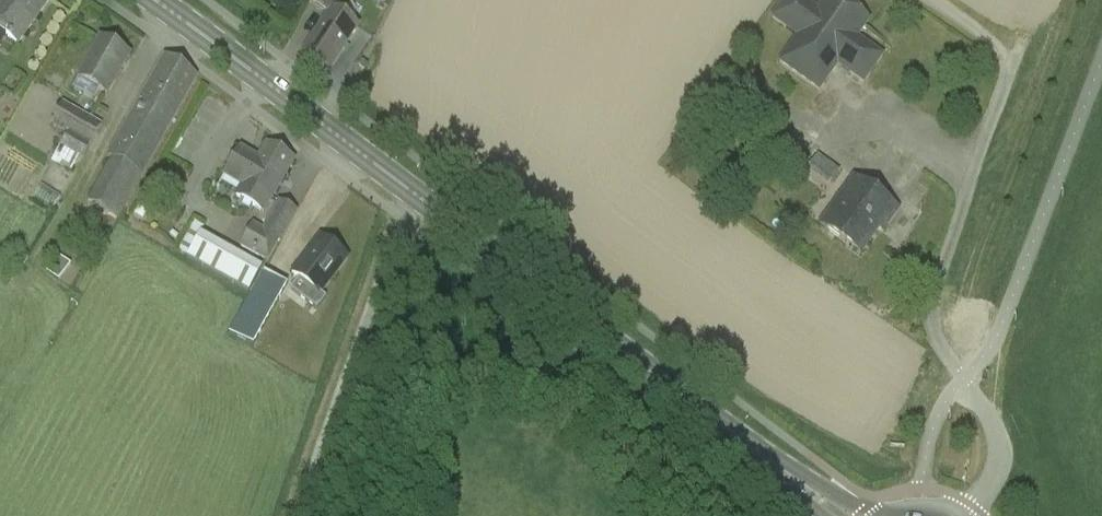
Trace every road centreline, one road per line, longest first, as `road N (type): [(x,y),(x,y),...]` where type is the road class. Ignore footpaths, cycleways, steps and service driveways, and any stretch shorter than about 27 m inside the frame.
road 1 (primary): [(847,515),(415,186)]
road 2 (unclassified): [(972,515),(998,475),(999,431),(932,333),(930,303),(1014,58)]
road 3 (unclassified): [(295,515),(415,186)]
road 4 (primary): [(415,186),(162,0)]

